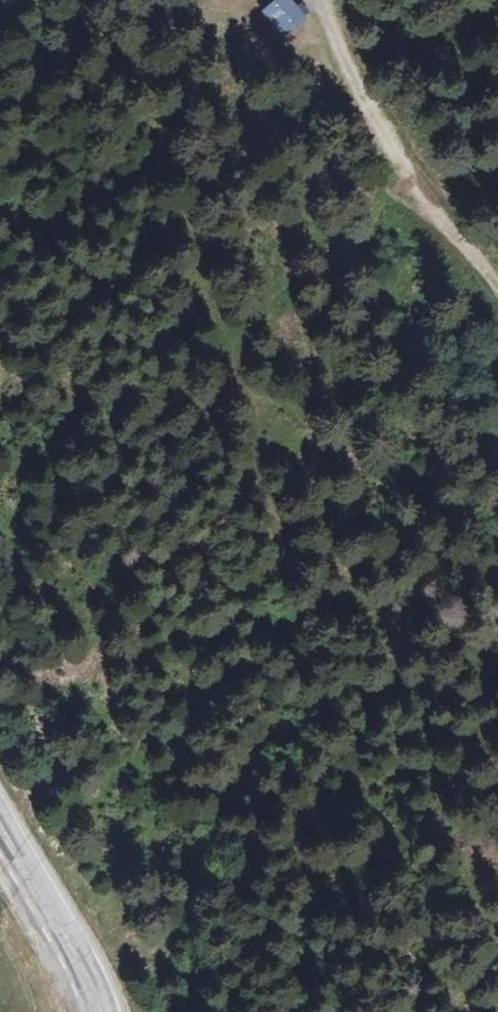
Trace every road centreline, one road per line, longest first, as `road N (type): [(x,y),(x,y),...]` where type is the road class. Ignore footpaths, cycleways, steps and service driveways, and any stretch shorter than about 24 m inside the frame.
road 1 (track): [(315,0),(394,165),(497,286)]
road 2 (secondary): [(107,1011),(0,821)]

